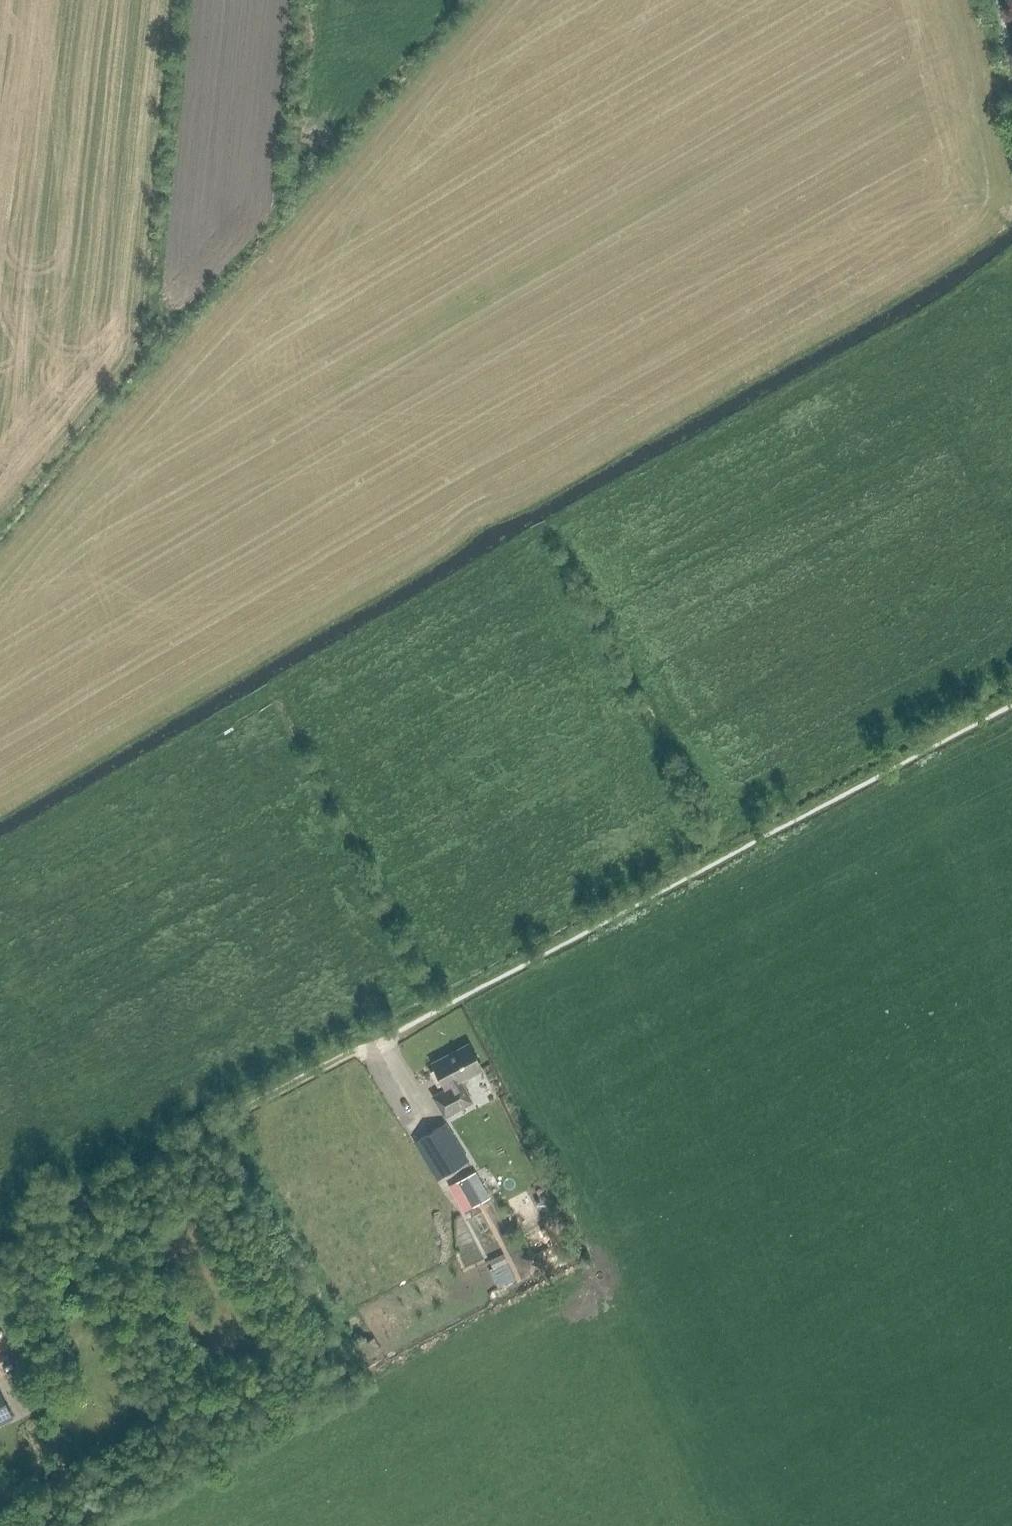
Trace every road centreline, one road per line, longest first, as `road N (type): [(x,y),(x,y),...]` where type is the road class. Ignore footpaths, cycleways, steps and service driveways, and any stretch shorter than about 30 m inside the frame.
road 1 (track): [(1011,708),(0,1237)]

